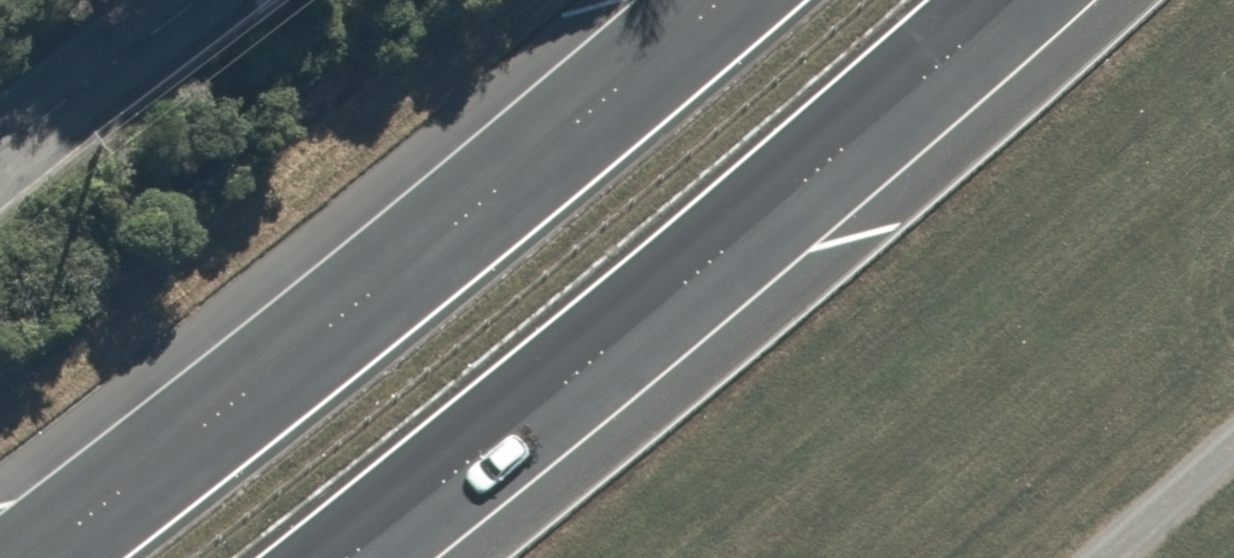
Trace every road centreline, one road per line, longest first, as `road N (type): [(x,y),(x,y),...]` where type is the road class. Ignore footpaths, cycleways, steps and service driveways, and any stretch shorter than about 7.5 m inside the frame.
road 1 (trunk): [(28,557),(726,0)]
road 2 (trunk): [(1011,0),(639,329),(343,557)]
road 3 (unclassified): [(0,163),(217,0)]

